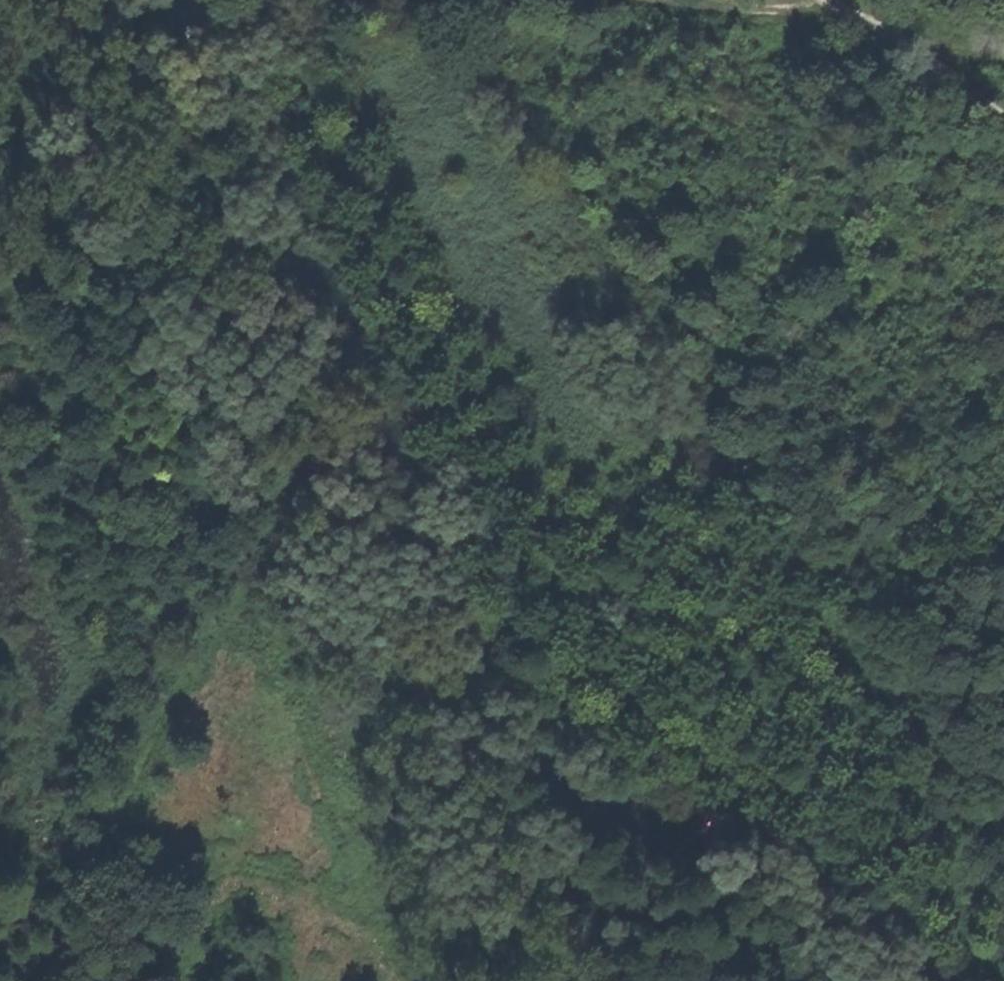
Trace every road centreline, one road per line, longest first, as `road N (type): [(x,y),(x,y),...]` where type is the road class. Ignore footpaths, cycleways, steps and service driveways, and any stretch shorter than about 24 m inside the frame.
road 1 (track): [(0,962),(207,658),(57,457)]
road 2 (track): [(1003,770),(908,797),(781,766),(689,701),(638,636),(647,586)]
road 3 (track): [(1003,112),(836,0)]

